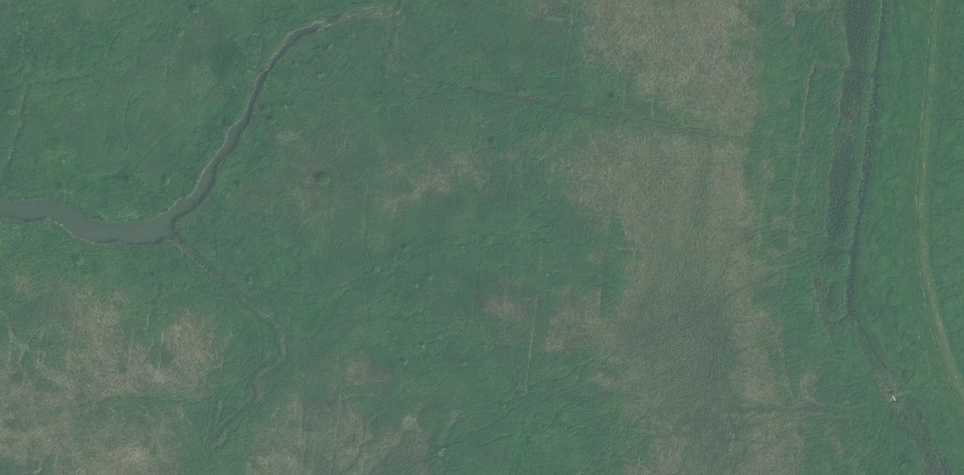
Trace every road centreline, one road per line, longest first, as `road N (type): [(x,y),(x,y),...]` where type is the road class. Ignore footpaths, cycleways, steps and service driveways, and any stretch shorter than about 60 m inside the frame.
road 1 (track): [(939,0),(921,248),(933,314),(963,396)]

